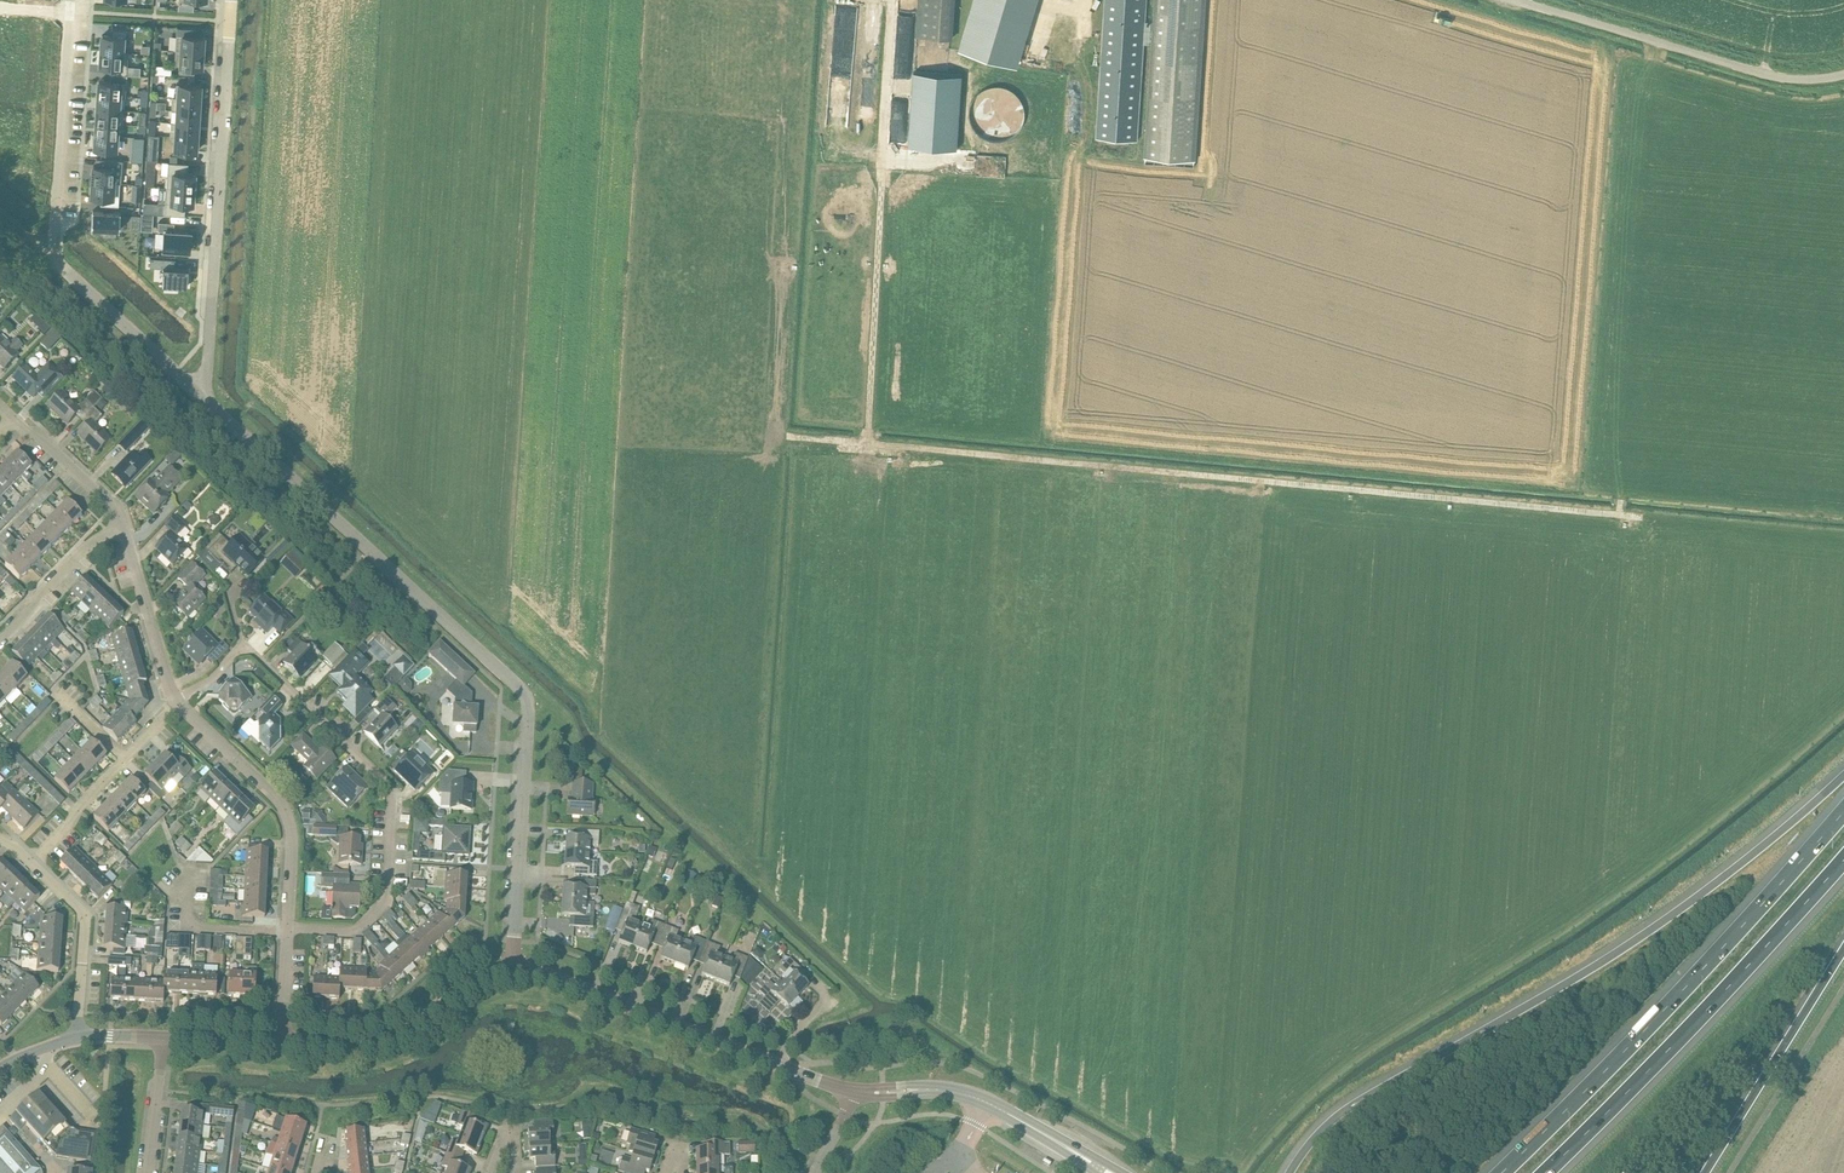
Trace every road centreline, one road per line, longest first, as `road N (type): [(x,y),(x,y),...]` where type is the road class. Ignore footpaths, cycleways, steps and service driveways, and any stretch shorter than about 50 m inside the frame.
road 1 (motorway): [(1843,776),(1681,909),(1349,1107),(1290,1172)]
road 2 (motorway): [(1843,810),(1500,1172)]
road 3 (residential): [(196,391),(527,699)]
road 4 (residential): [(196,391),(55,259),(69,11)]
road 5 (residential): [(286,930),(343,932),(380,906),(387,801),(382,787),(238,652)]
road 6 (residential): [(234,0),(208,370),(196,391)]
road 7 (unclassified): [(1843,80),(1774,77),(1517,0)]
road 8 (residential): [(286,930),(292,849),(284,811),(171,694)]
road 9 (motorway): [(1655,1062),(1843,859)]
road 10 (residential): [(510,971),(527,699)]
road 11 (motorway): [(1706,1172),(1843,953)]
road 12 (tertiary): [(281,1045),(377,1045),(461,989),(510,971)]
road 13 (motorway): [(1655,1062),(1778,977),(1843,946)]
road 14 (tertiary): [(779,1065),(583,989)]
road 15 (unclassified): [(77,1039),(85,921),(30,864)]
road 16 (tertiary): [(1027,1124),(938,1088),(853,1093)]
road 17 (residential): [(171,694),(122,532)]
road 18 (residential): [(122,532),(117,512),(39,435),(9,420)]
road 19 (residential): [(0,635),(84,550),(122,532)]
road 20 (motorway): [(1544,1172),(1655,1062)]
road 21 (unclassified): [(147,1172),(164,1037)]
road 22 (residential): [(30,864),(117,761)]

